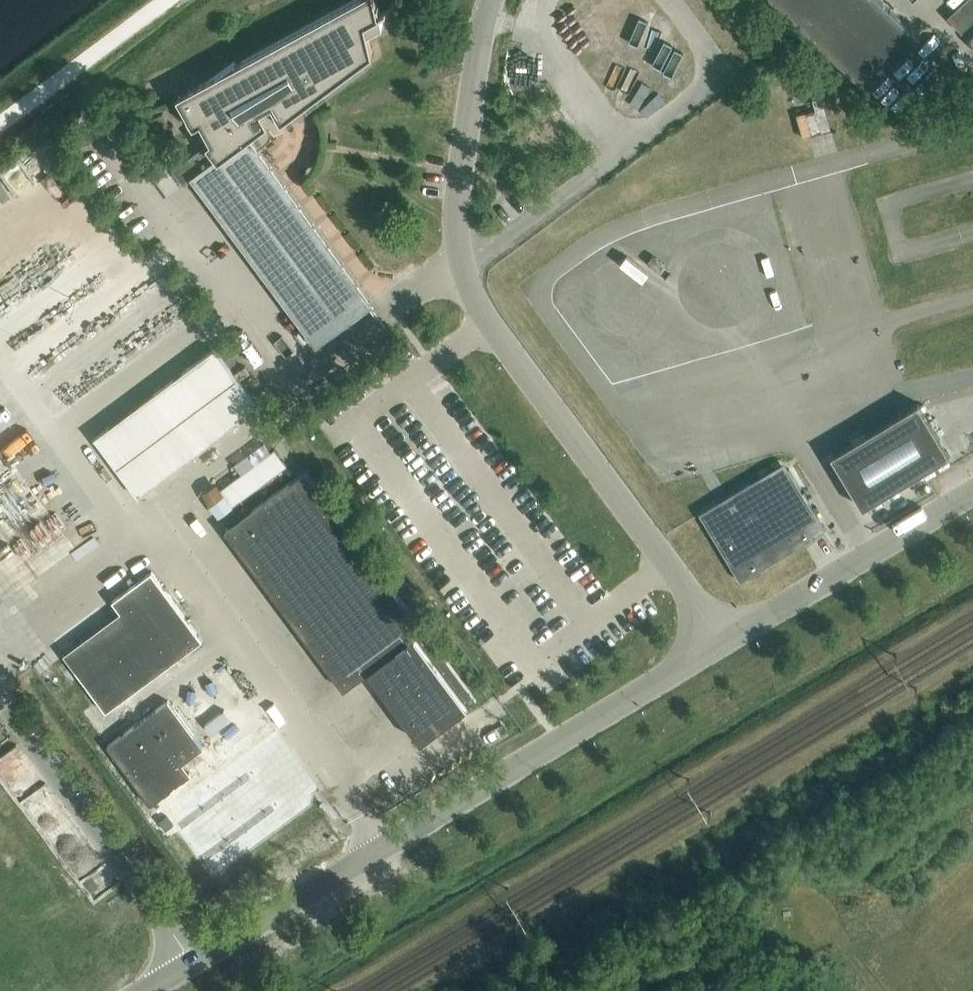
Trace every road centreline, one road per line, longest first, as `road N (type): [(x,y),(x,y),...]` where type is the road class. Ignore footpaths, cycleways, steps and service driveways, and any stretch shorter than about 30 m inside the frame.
road 1 (unclassified): [(492,0),(458,201),(483,316),(727,645)]
road 2 (unclassified): [(193,962),(727,645)]
road 3 (unclassified): [(193,962),(0,702)]
road 4 (unclassified): [(727,645),(972,495)]

